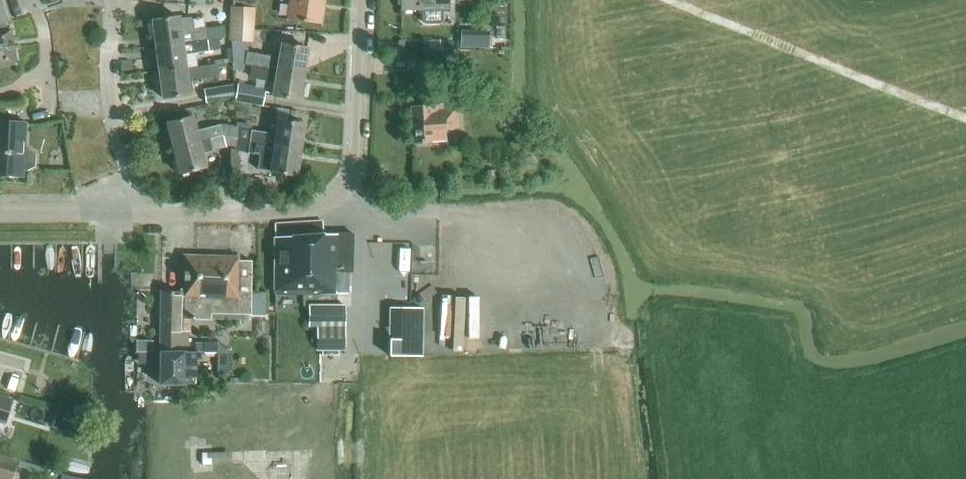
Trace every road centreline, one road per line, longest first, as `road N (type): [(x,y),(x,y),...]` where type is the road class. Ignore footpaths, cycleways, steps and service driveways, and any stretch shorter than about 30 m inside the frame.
road 1 (residential): [(363,0),(349,201),(255,216),(0,213)]
road 2 (track): [(428,212),(553,223),(577,243),(583,263),(577,288),(558,302),(532,300),(512,282),(504,247),(487,225)]
road 3 (track): [(670,0),(965,117)]

